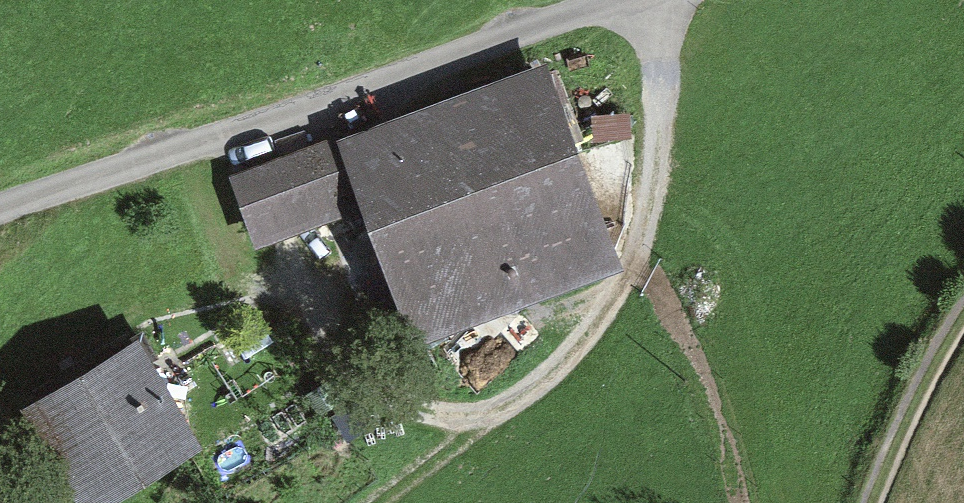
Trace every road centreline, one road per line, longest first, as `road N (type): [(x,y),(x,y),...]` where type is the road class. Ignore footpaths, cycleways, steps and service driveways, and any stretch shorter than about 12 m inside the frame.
road 1 (track): [(0,208),(634,0)]
road 2 (track): [(370,502),(575,346),(622,292),(695,0)]
road 3 (track): [(874,502),(963,327)]

